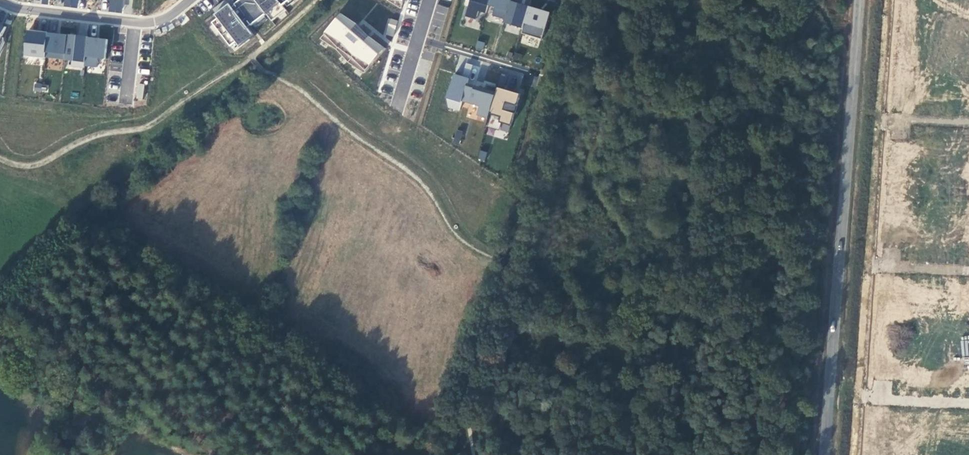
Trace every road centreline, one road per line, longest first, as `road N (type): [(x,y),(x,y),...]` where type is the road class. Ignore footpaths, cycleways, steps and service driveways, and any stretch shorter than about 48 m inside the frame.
road 1 (unclassified): [(858,0),(822,454)]
road 2 (residential): [(131,23),(0,1)]

